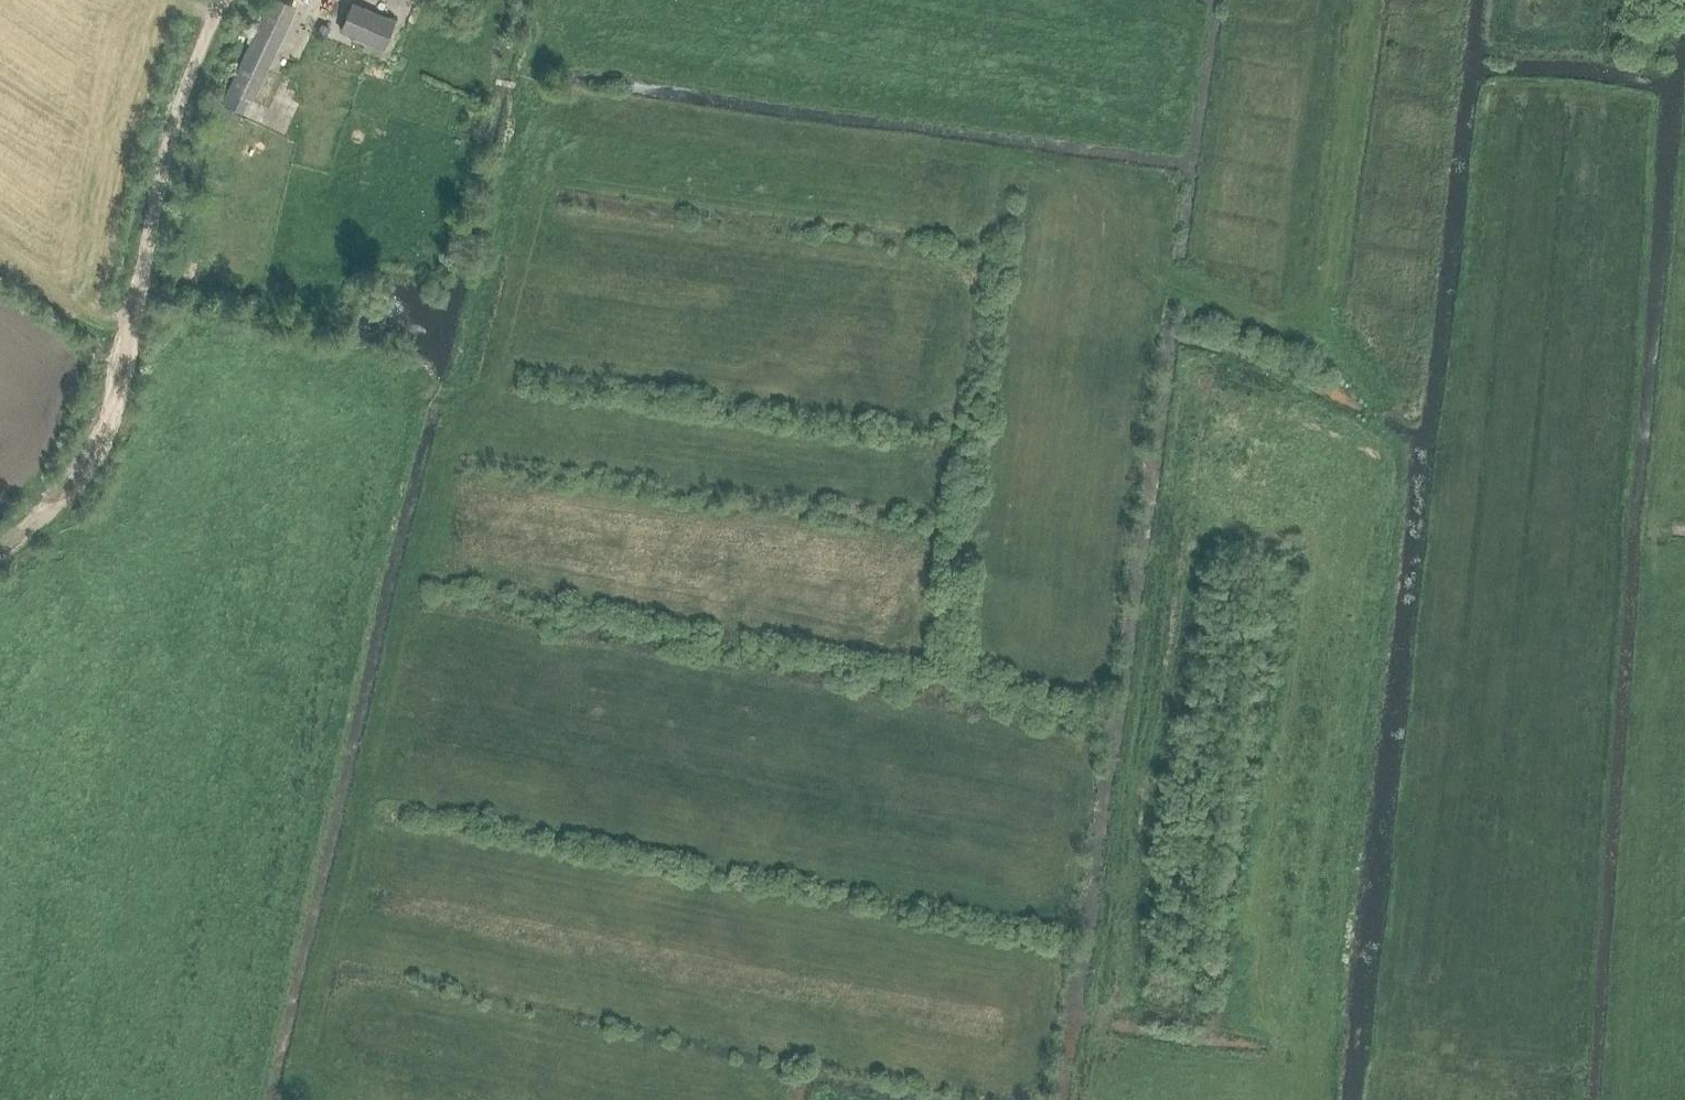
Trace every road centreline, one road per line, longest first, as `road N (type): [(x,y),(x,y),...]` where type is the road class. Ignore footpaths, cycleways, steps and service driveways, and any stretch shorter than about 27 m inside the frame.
road 1 (track): [(0,543),(79,464),(202,45),(223,0)]
road 2 (track): [(298,1099),(325,980)]

